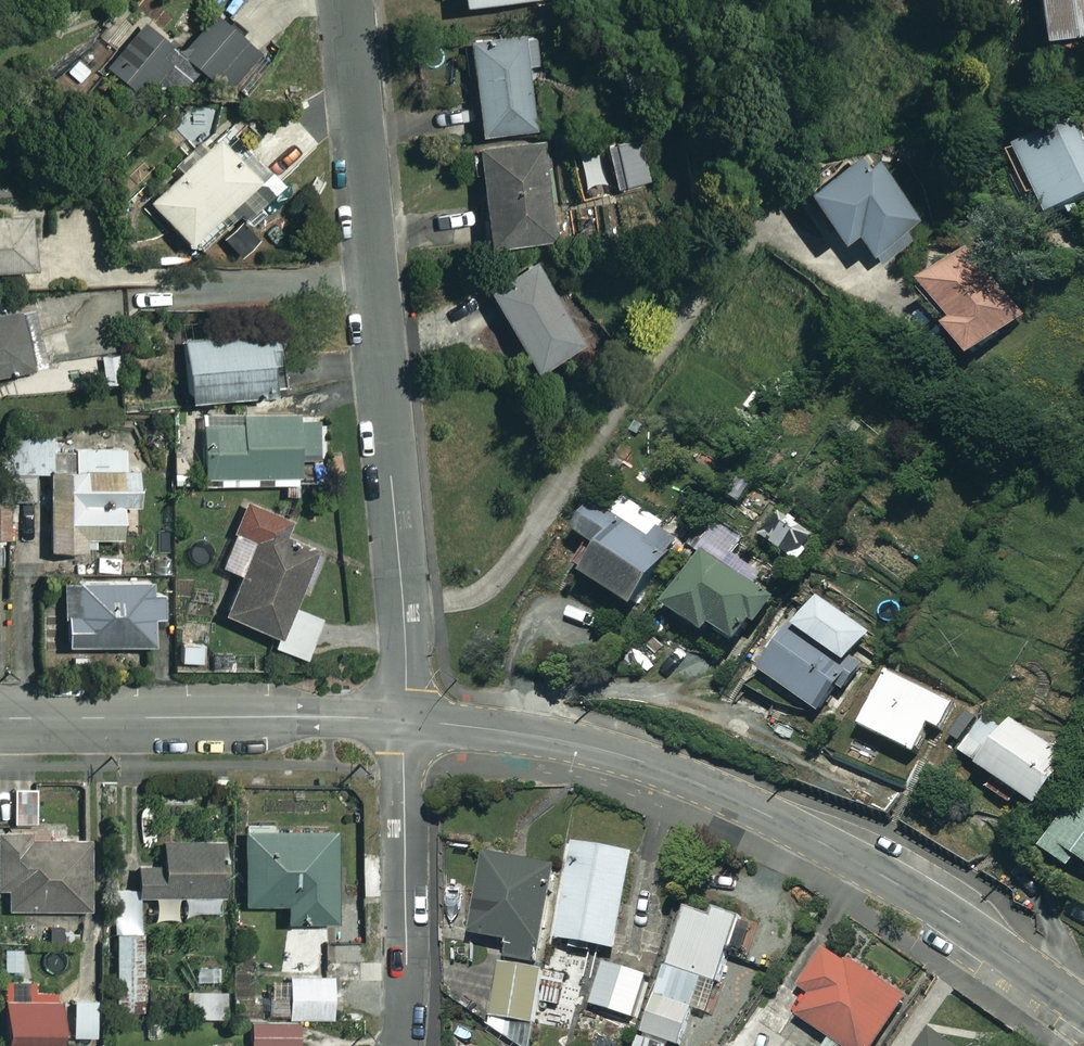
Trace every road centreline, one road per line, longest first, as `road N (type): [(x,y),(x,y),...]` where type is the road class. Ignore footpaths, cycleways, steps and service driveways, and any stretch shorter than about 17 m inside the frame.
road 1 (residential): [(1083,1007),(889,879),(667,770),(536,735),(403,720)]
road 2 (residential): [(403,720),(405,628),(346,0)]
road 3 (residential): [(403,720),(0,718)]
road 4 (residential): [(399,1045),(406,995),(403,720)]

